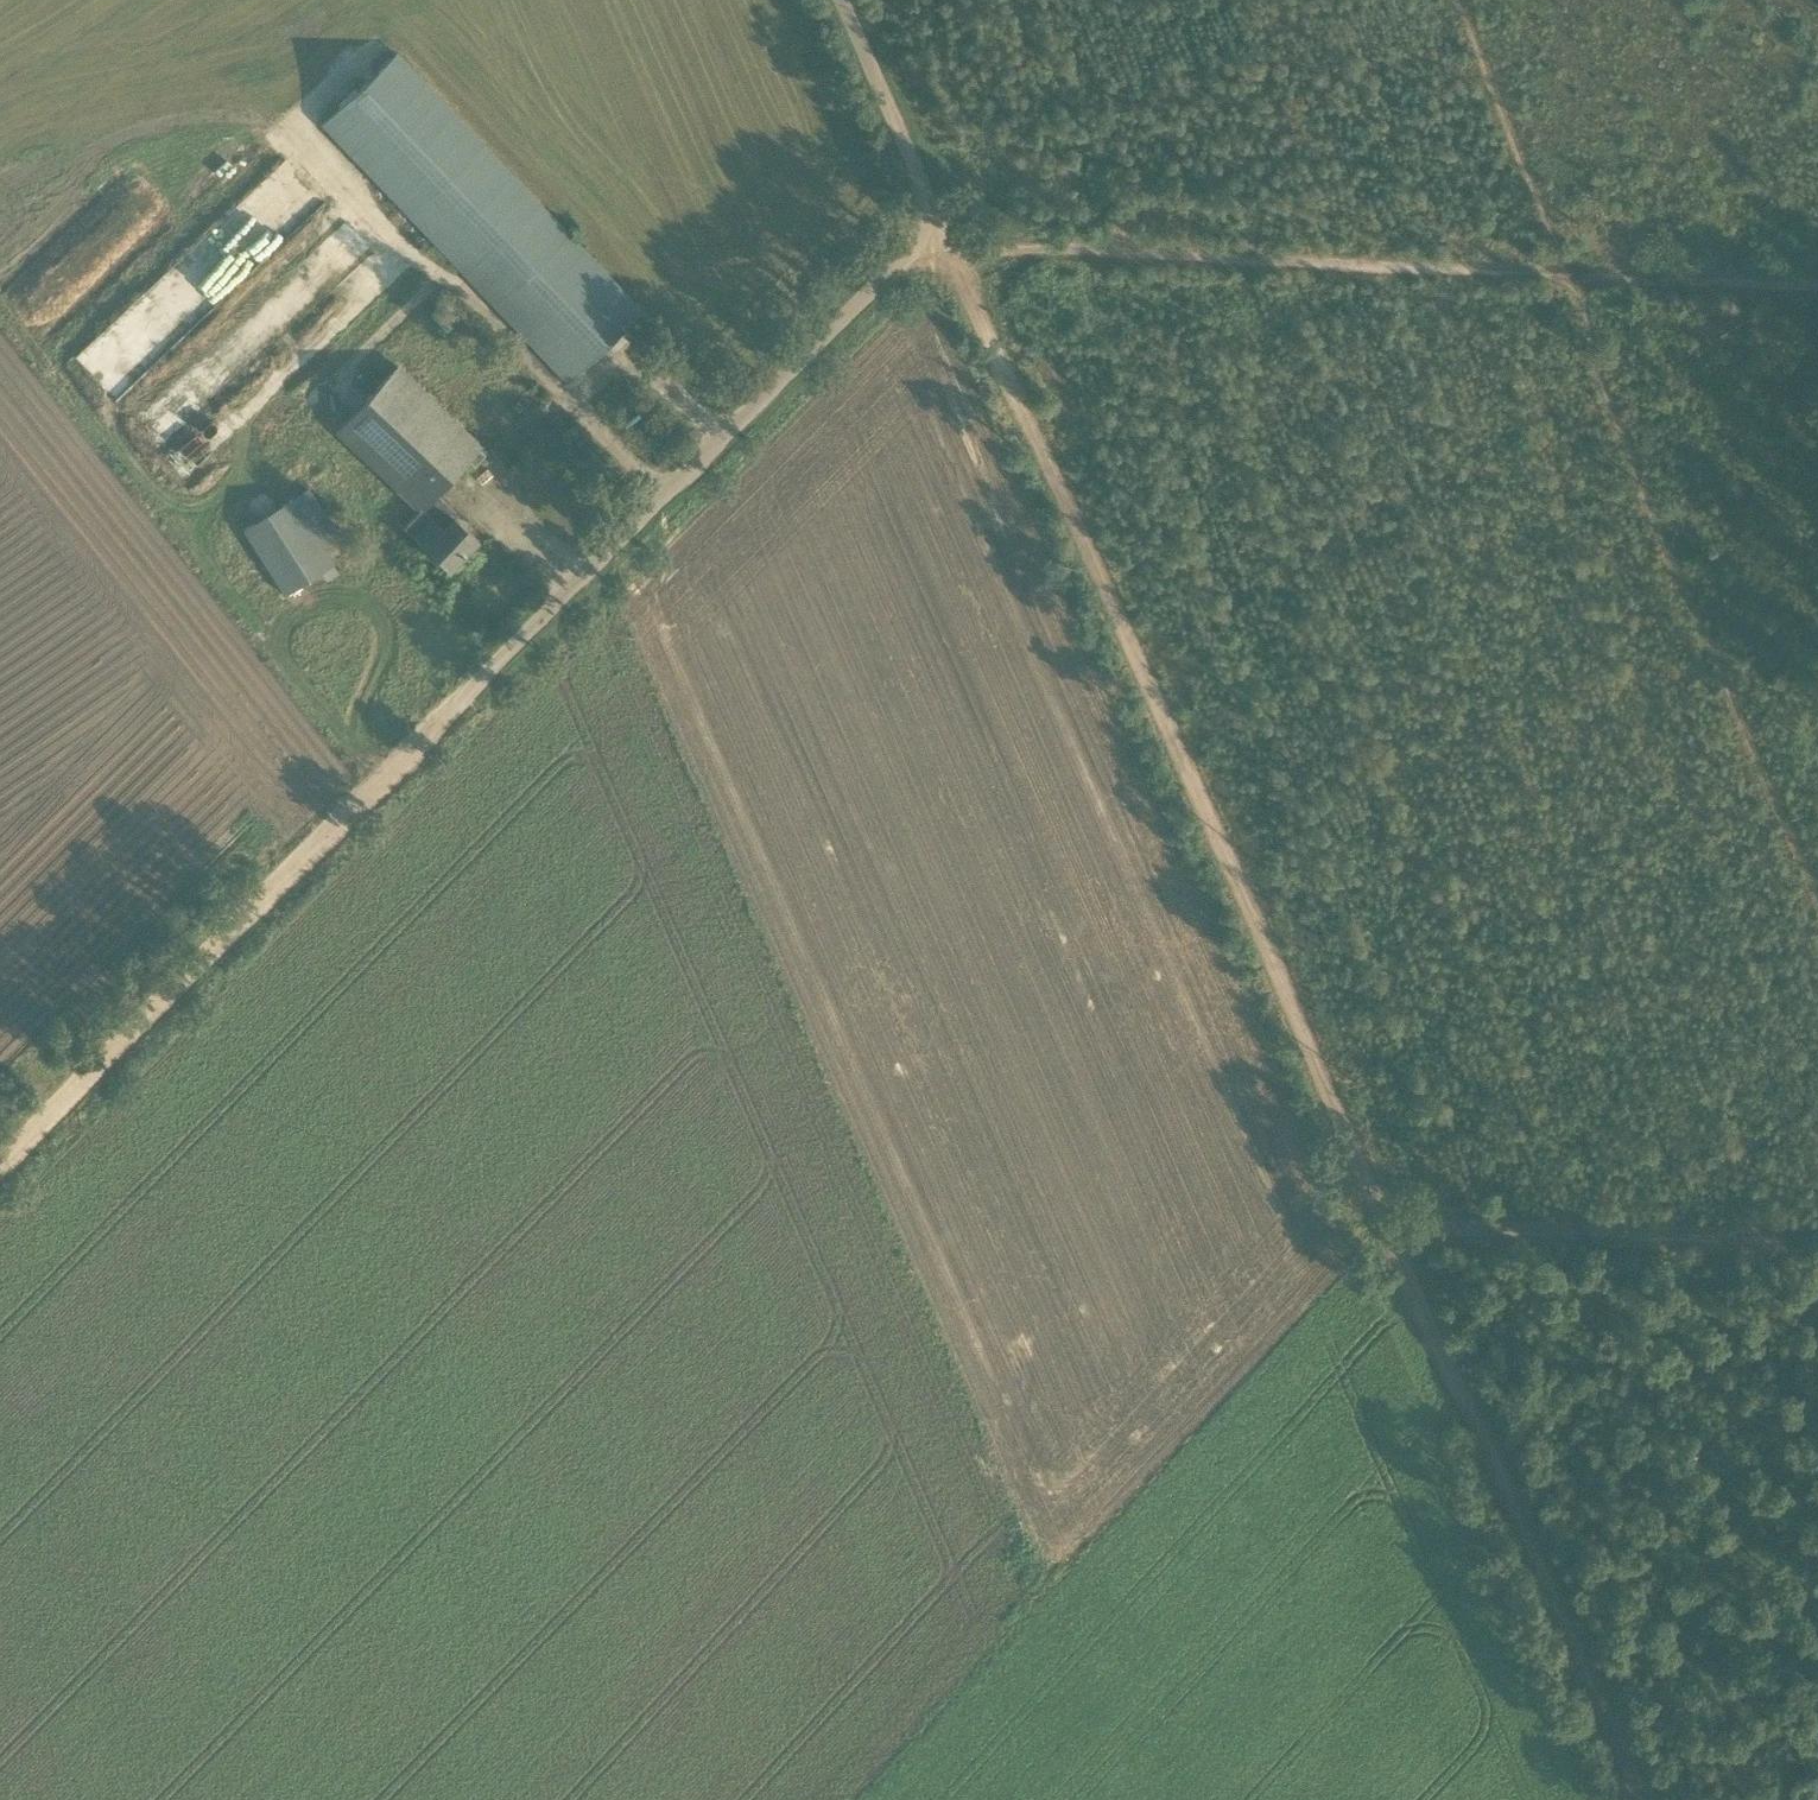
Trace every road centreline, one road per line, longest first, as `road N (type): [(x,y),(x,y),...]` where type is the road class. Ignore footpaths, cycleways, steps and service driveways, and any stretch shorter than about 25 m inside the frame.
road 1 (track): [(941,240),(1390,1246)]
road 2 (unclassified): [(460,703),(906,259),(941,240),(837,0)]
road 3 (track): [(0,1162),(460,703)]
road 4 (track): [(941,240),(1562,273)]
road 5 (track): [(1390,1246),(1575,1638),(1642,1799)]
road 6 (track): [(1817,1244),(1460,1236),(1390,1246)]
road 7 (track): [(1562,273),(1817,286)]

